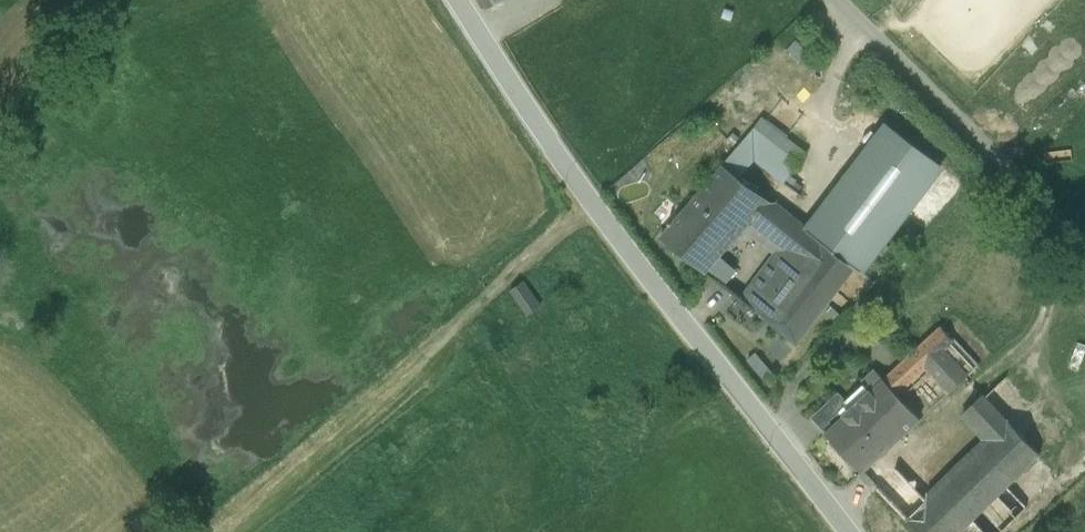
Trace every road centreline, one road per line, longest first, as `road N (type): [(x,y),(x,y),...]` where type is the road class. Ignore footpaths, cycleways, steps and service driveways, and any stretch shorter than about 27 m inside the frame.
road 1 (residential): [(458,0),(591,201),(849,531)]
road 2 (unclassified): [(1084,239),(838,0)]

